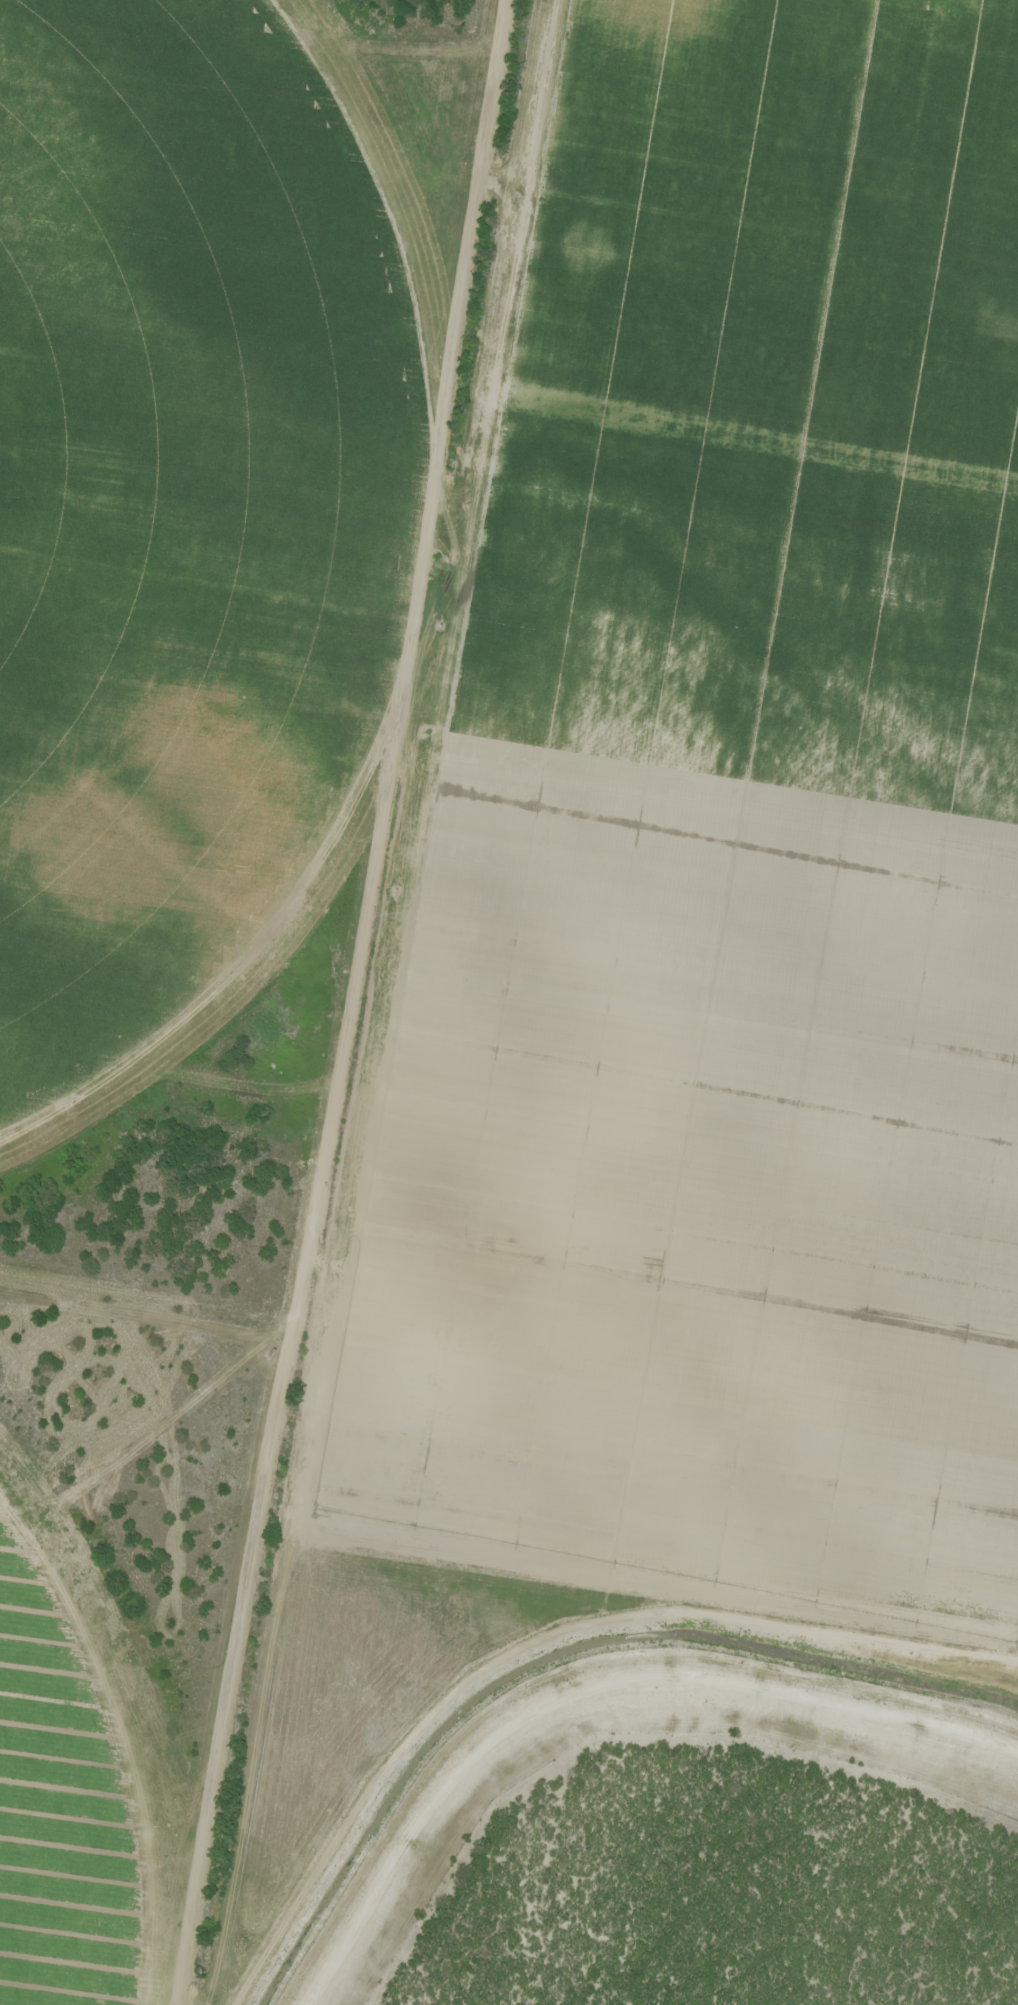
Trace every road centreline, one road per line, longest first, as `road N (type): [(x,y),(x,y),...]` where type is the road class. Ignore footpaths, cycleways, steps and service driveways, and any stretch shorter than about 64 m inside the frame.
road 1 (residential): [(182,2004),(228,1805),(280,1376),(418,478),(466,325),(518,0)]

